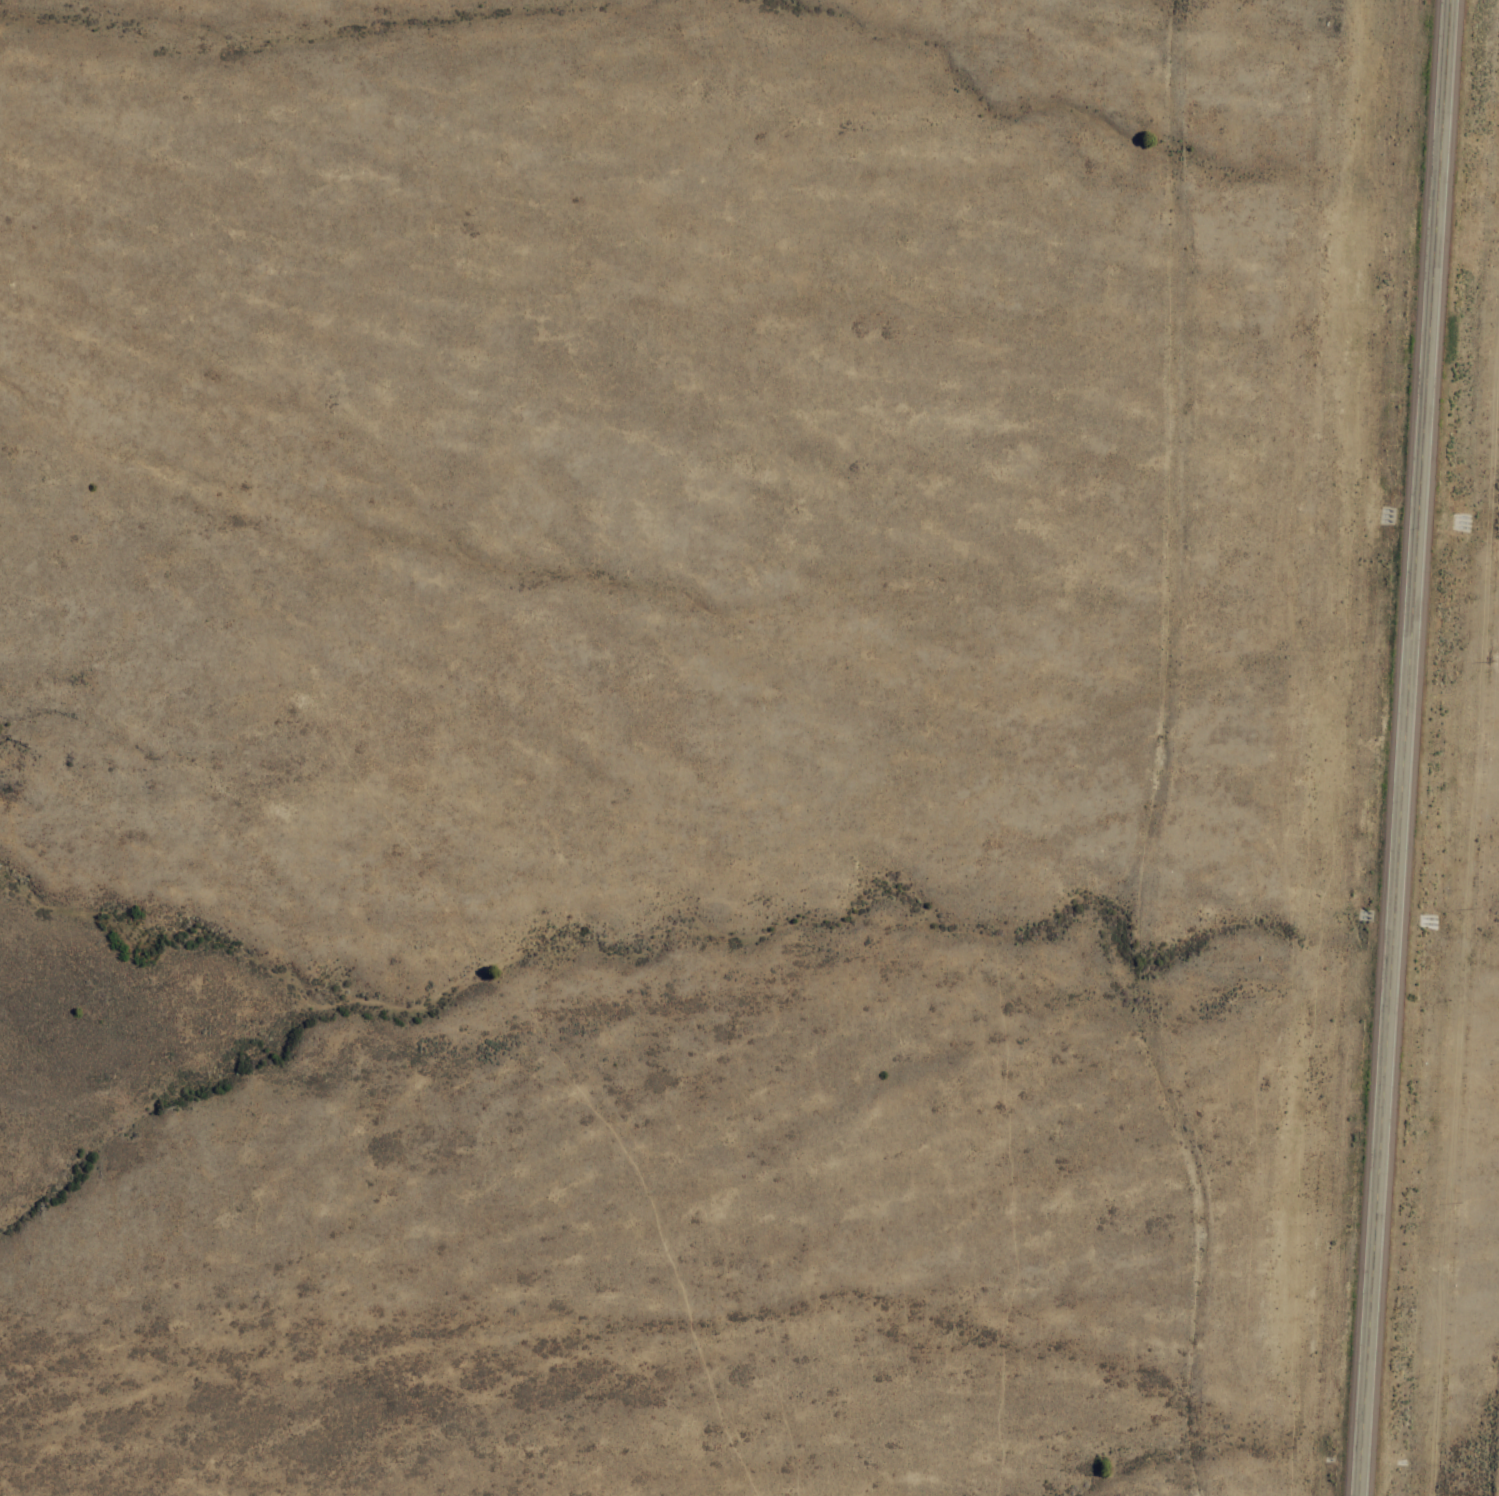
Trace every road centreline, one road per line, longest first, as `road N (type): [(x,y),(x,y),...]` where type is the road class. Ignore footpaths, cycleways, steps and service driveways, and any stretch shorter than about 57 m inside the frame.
road 1 (trunk): [(1450,0),(1359,1495)]

